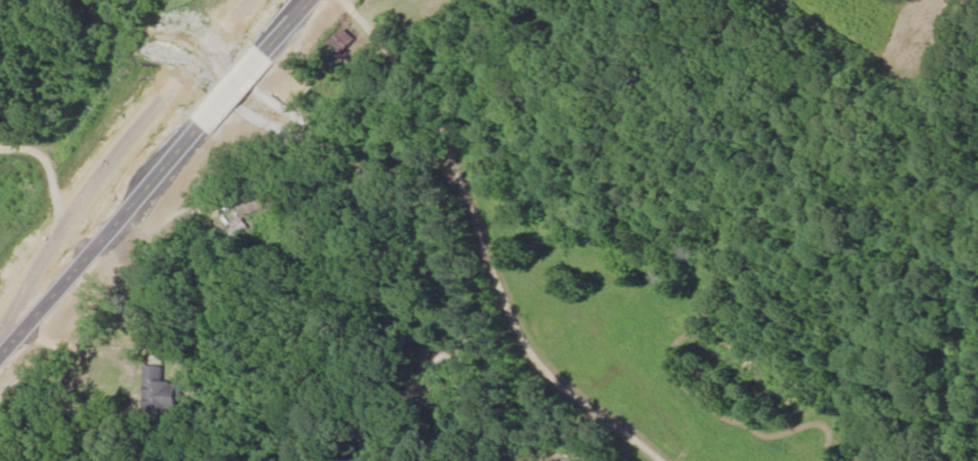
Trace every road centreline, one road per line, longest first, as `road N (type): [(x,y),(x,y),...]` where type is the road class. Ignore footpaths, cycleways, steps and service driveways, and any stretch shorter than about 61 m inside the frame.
road 1 (secondary): [(0,361),(314,0)]

